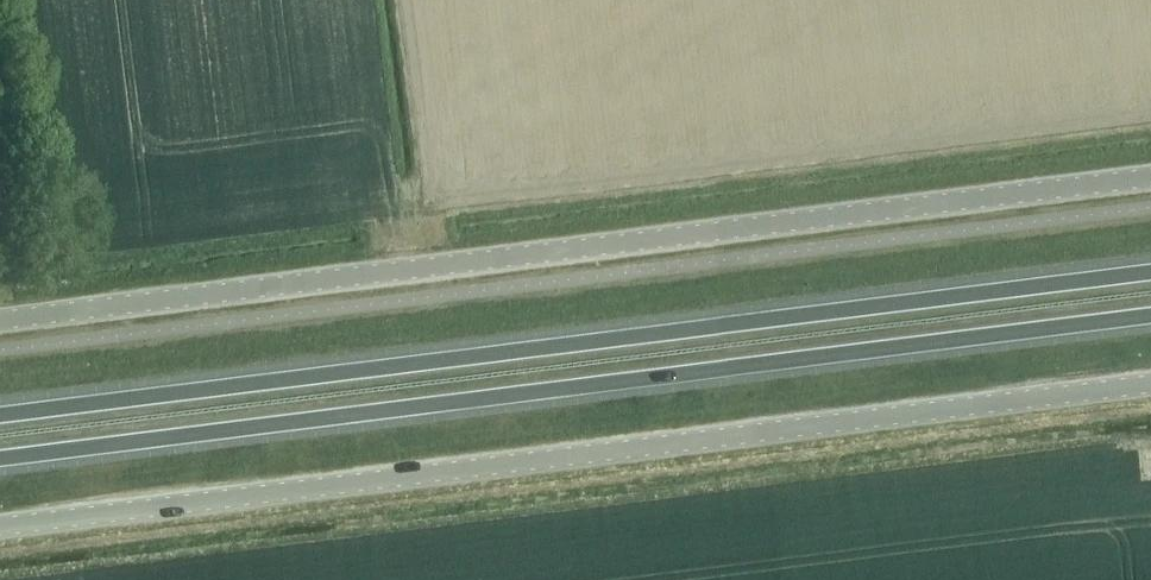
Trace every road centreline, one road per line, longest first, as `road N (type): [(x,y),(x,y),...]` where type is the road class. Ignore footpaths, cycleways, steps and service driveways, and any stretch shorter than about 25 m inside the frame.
road 1 (unclassified): [(0,321),(1150,178)]
road 2 (trunk): [(1150,273),(0,416)]
road 3 (trunk): [(0,459),(1150,316)]
road 4 (unclassified): [(0,527),(1150,385)]

